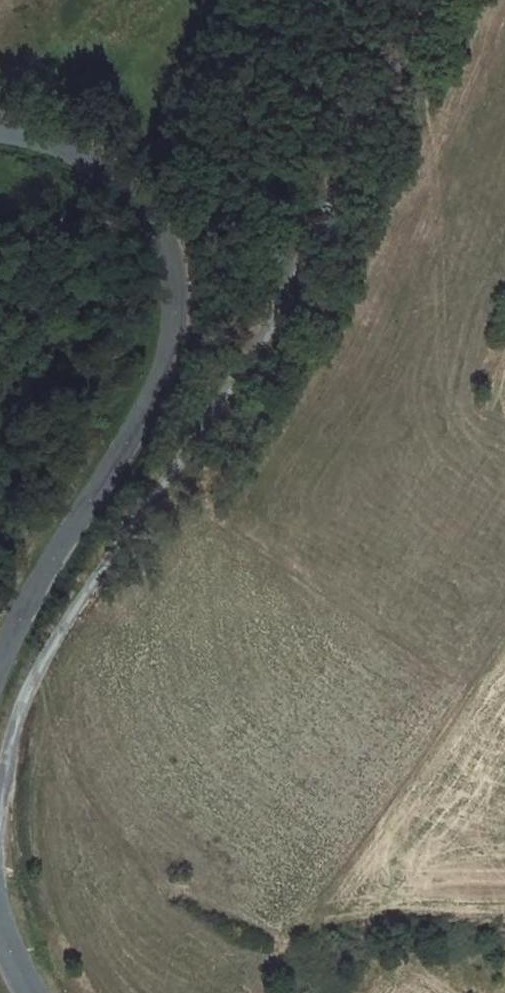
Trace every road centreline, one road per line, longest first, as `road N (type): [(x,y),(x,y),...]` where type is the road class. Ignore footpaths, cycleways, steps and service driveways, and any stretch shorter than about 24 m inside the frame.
road 1 (unclassified): [(0,787),(12,727),(40,666),(233,390),(429,0)]
road 2 (tertiary): [(0,137),(83,160),(139,189),(177,230),(178,309),(140,430),(57,554),(0,671)]

